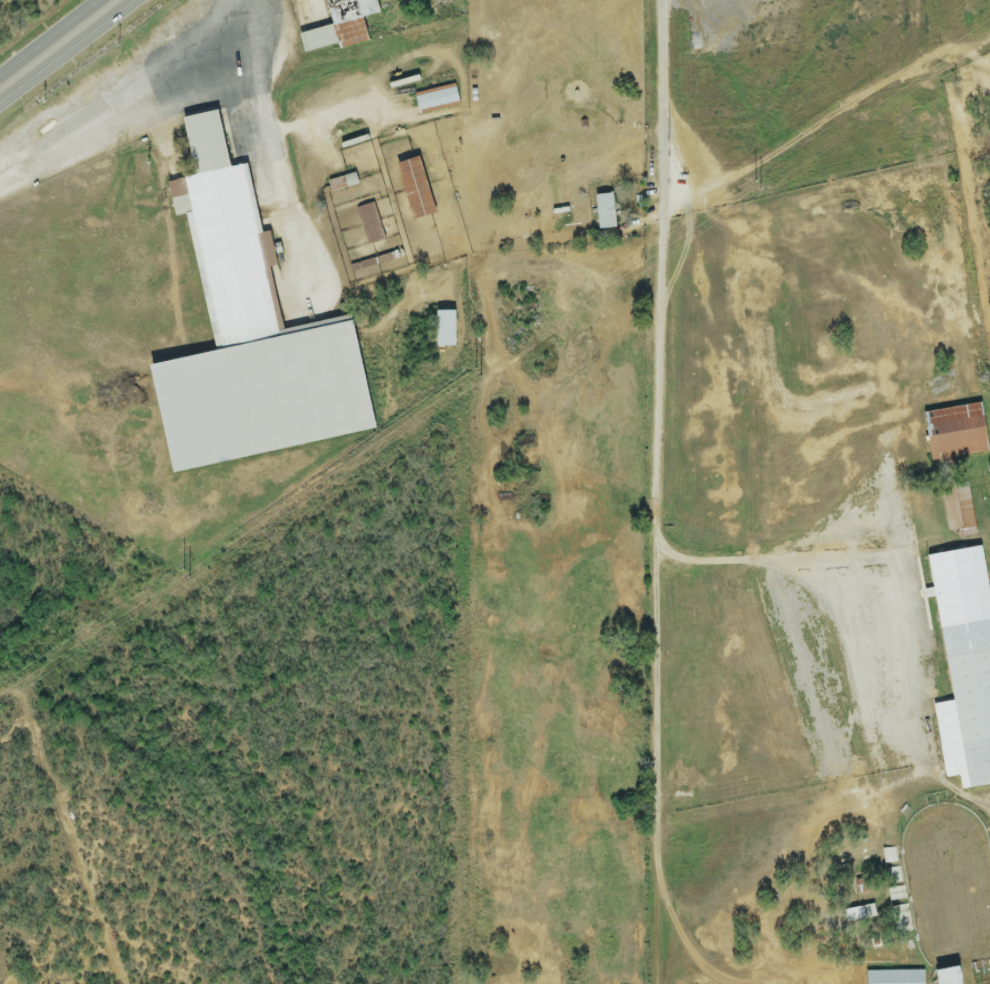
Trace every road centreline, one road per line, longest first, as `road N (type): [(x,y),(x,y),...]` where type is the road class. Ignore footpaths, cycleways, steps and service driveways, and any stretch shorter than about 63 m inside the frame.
road 1 (residential): [(660,0),(662,201),(724,396),(787,674),(923,791),(989,779)]
road 2 (primary): [(120,0),(0,91)]

